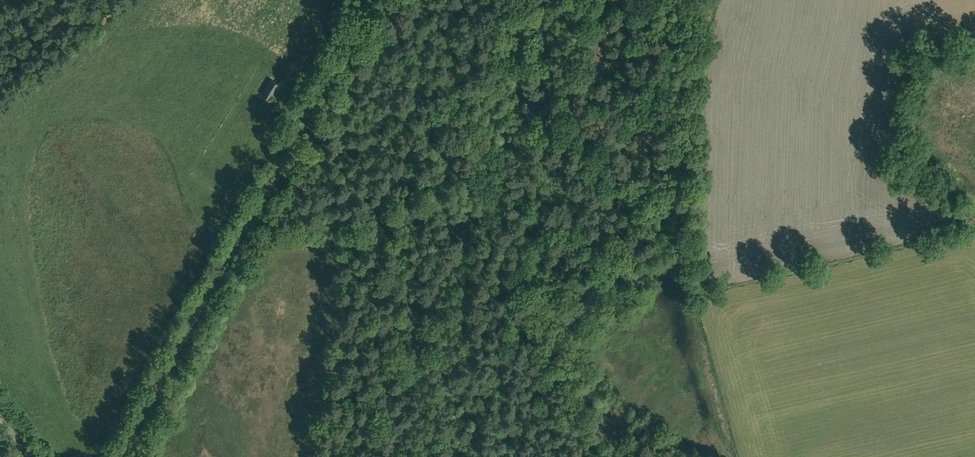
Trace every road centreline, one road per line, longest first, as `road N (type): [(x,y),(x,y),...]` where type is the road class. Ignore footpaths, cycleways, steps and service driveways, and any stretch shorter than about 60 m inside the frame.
road 1 (track): [(335,105),(575,456)]
road 2 (track): [(319,93),(112,456)]
road 3 (track): [(356,456),(352,425),(371,358),(452,270)]
road 4 (track): [(344,111),(388,53),(437,48)]

